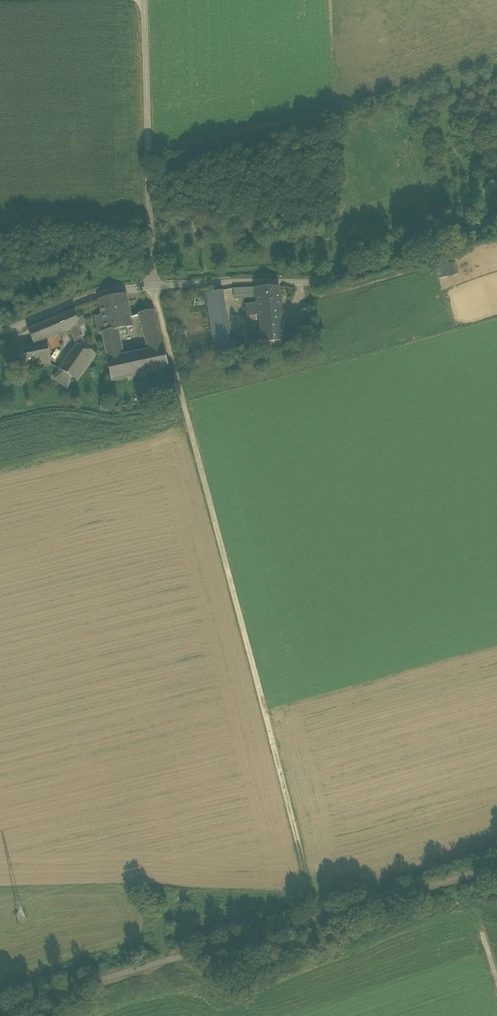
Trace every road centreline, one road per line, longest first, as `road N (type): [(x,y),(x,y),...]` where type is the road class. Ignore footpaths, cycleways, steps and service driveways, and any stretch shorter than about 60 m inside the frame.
road 1 (track): [(144,0),(152,285),(298,846)]
road 2 (unclassified): [(0,332),(101,292),(327,279),(496,215)]

